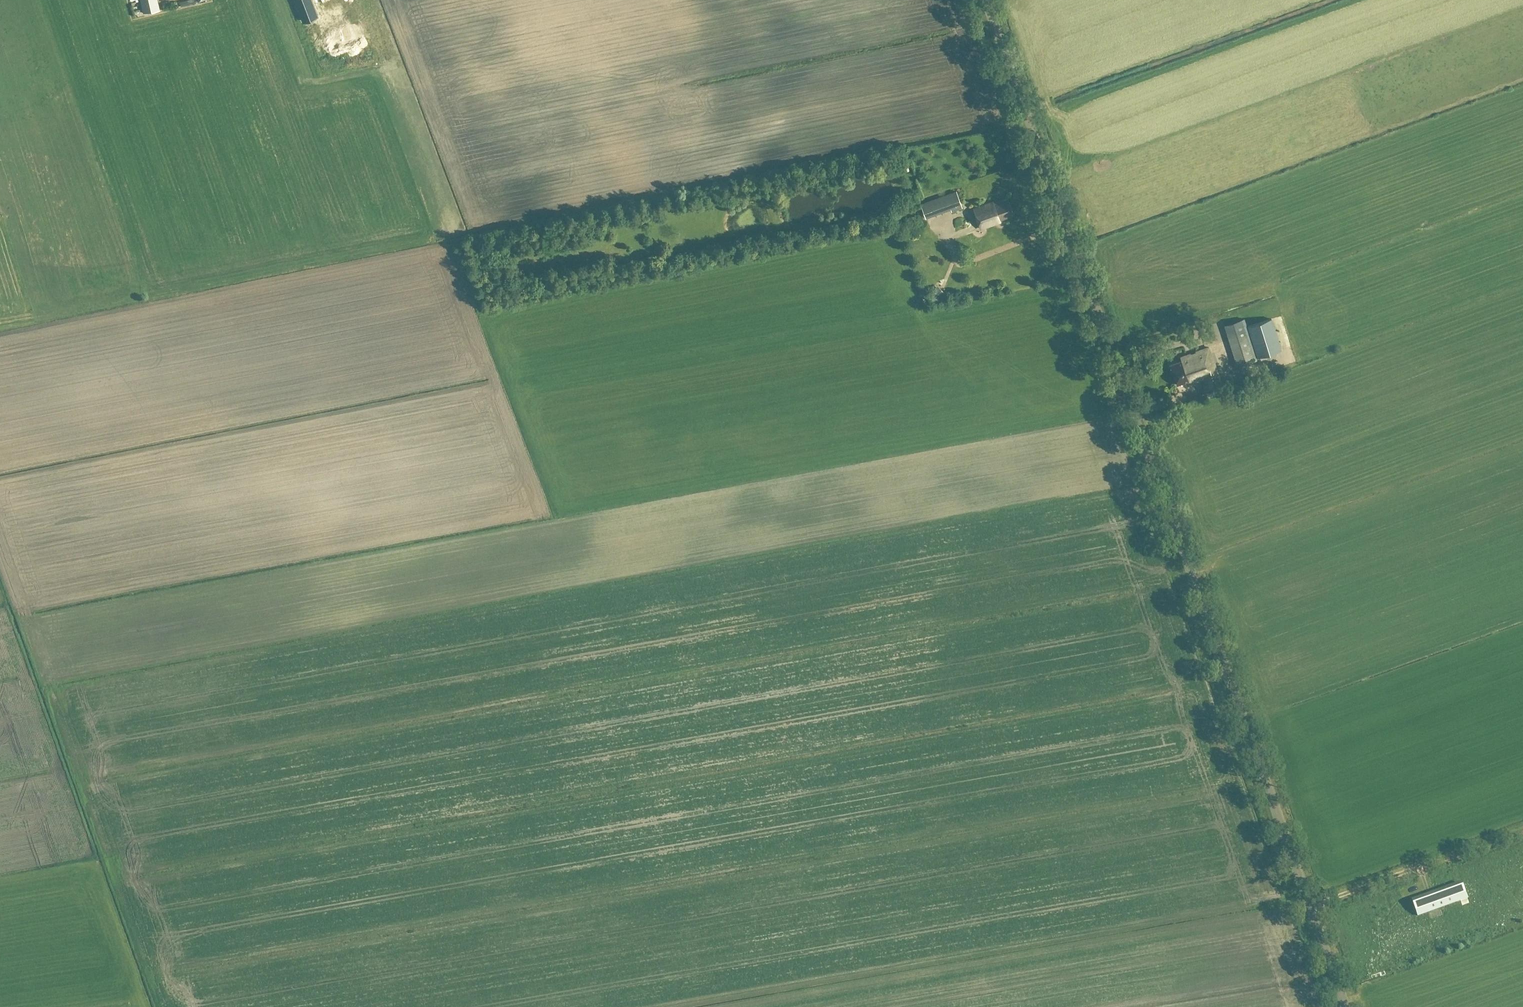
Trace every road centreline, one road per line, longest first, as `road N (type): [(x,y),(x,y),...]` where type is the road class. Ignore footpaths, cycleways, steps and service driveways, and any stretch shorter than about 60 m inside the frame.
road 1 (unclassified): [(1344,1006),(988,0)]
road 2 (track): [(1310,913),(1522,829)]

